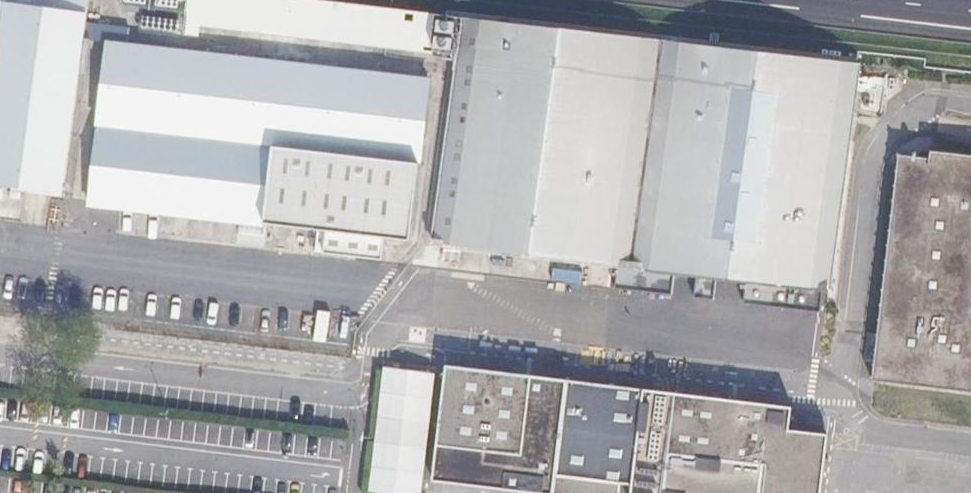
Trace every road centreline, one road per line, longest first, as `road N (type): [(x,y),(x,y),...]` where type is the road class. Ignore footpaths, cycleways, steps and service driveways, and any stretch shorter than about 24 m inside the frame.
road 1 (unclassified): [(970,439),(850,422),(830,393),(783,354),(0,261)]

